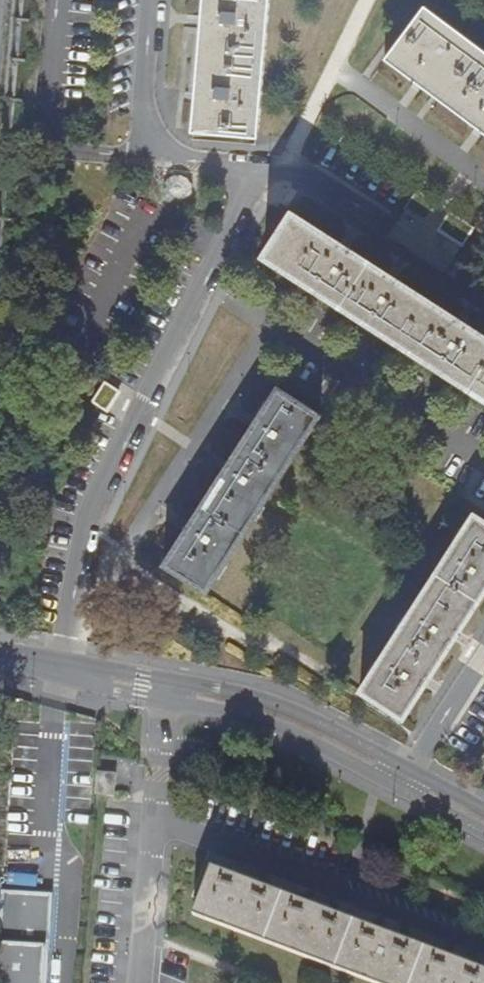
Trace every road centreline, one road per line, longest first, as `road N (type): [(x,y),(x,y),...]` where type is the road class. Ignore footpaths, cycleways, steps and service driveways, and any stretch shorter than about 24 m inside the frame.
road 1 (residential): [(0,652),(282,717),(483,821)]

